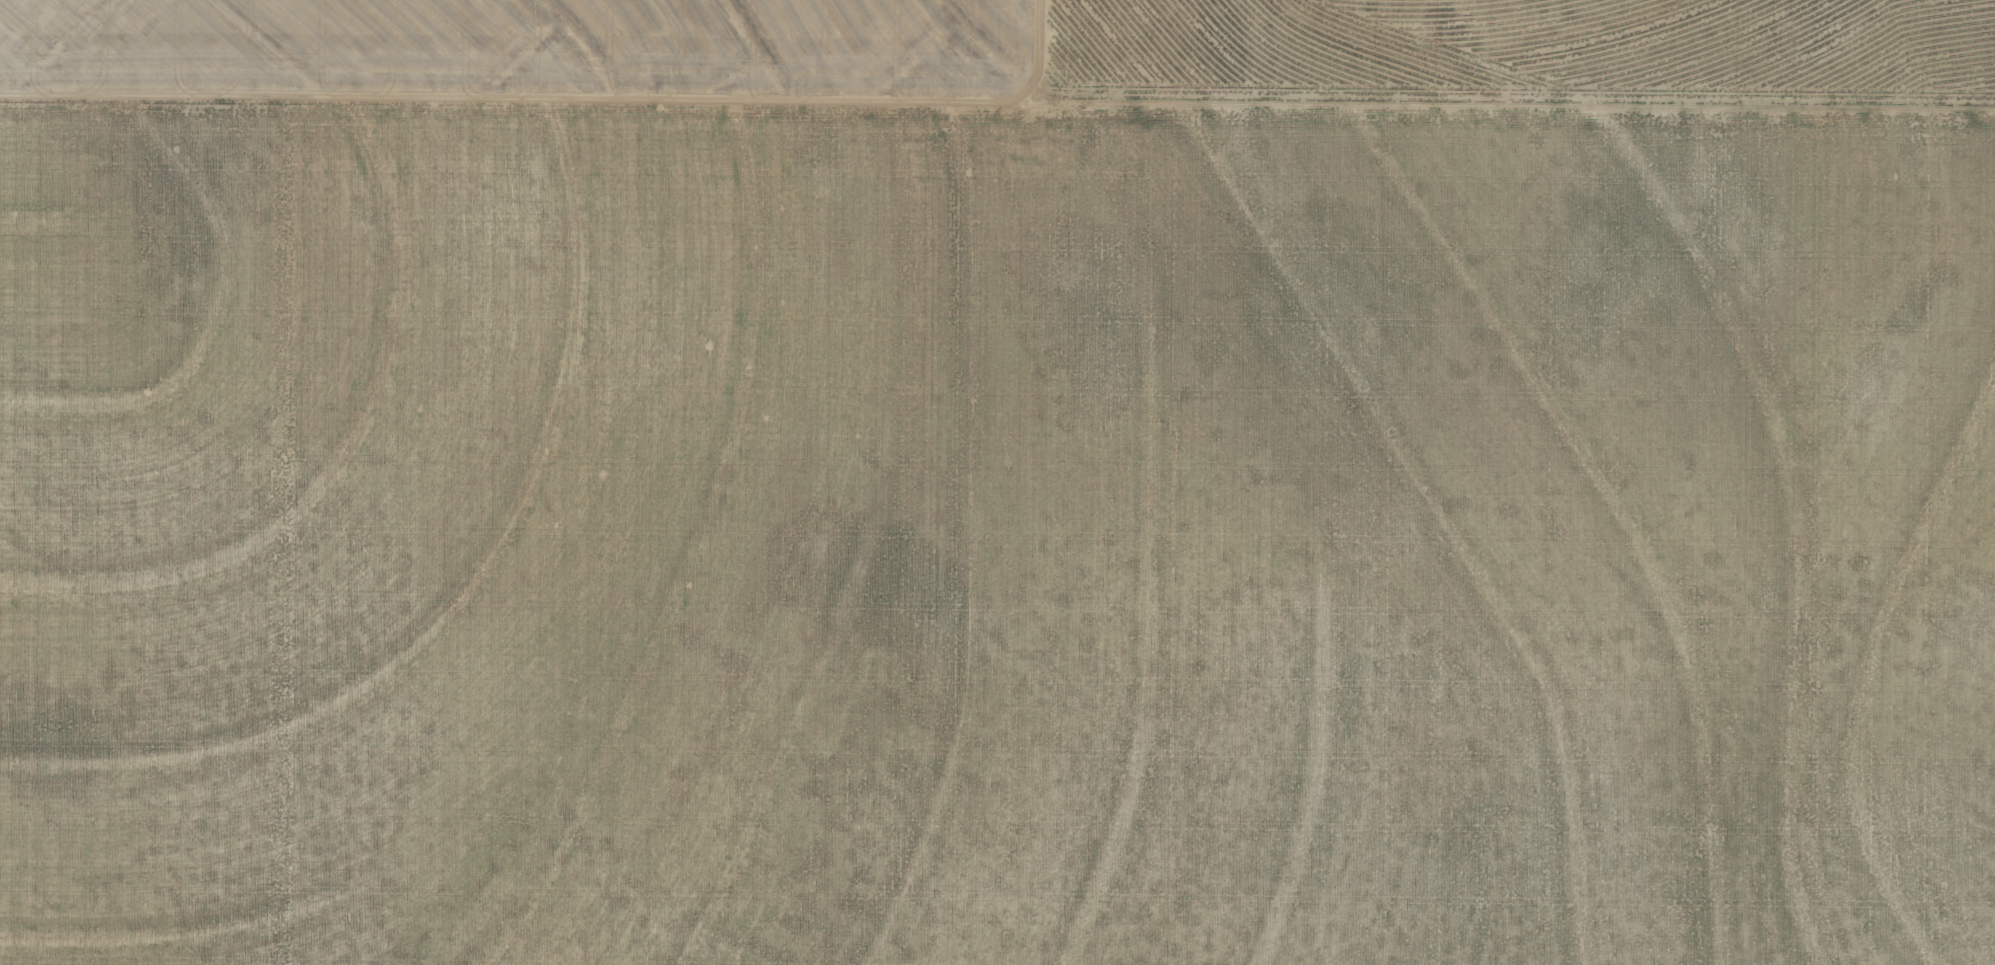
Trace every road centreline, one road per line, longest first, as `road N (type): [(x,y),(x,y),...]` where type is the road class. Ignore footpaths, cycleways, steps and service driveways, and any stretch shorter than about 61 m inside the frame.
road 1 (residential): [(0,90),(48,90),(49,0)]

